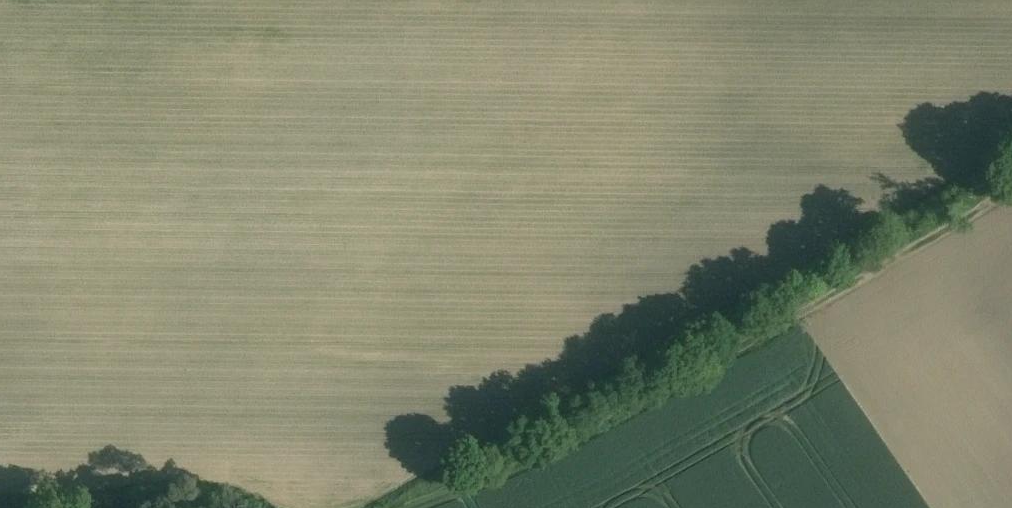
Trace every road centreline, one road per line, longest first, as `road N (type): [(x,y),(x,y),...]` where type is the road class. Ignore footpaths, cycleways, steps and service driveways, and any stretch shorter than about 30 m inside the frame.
road 1 (track): [(421,507),(1011,168)]

